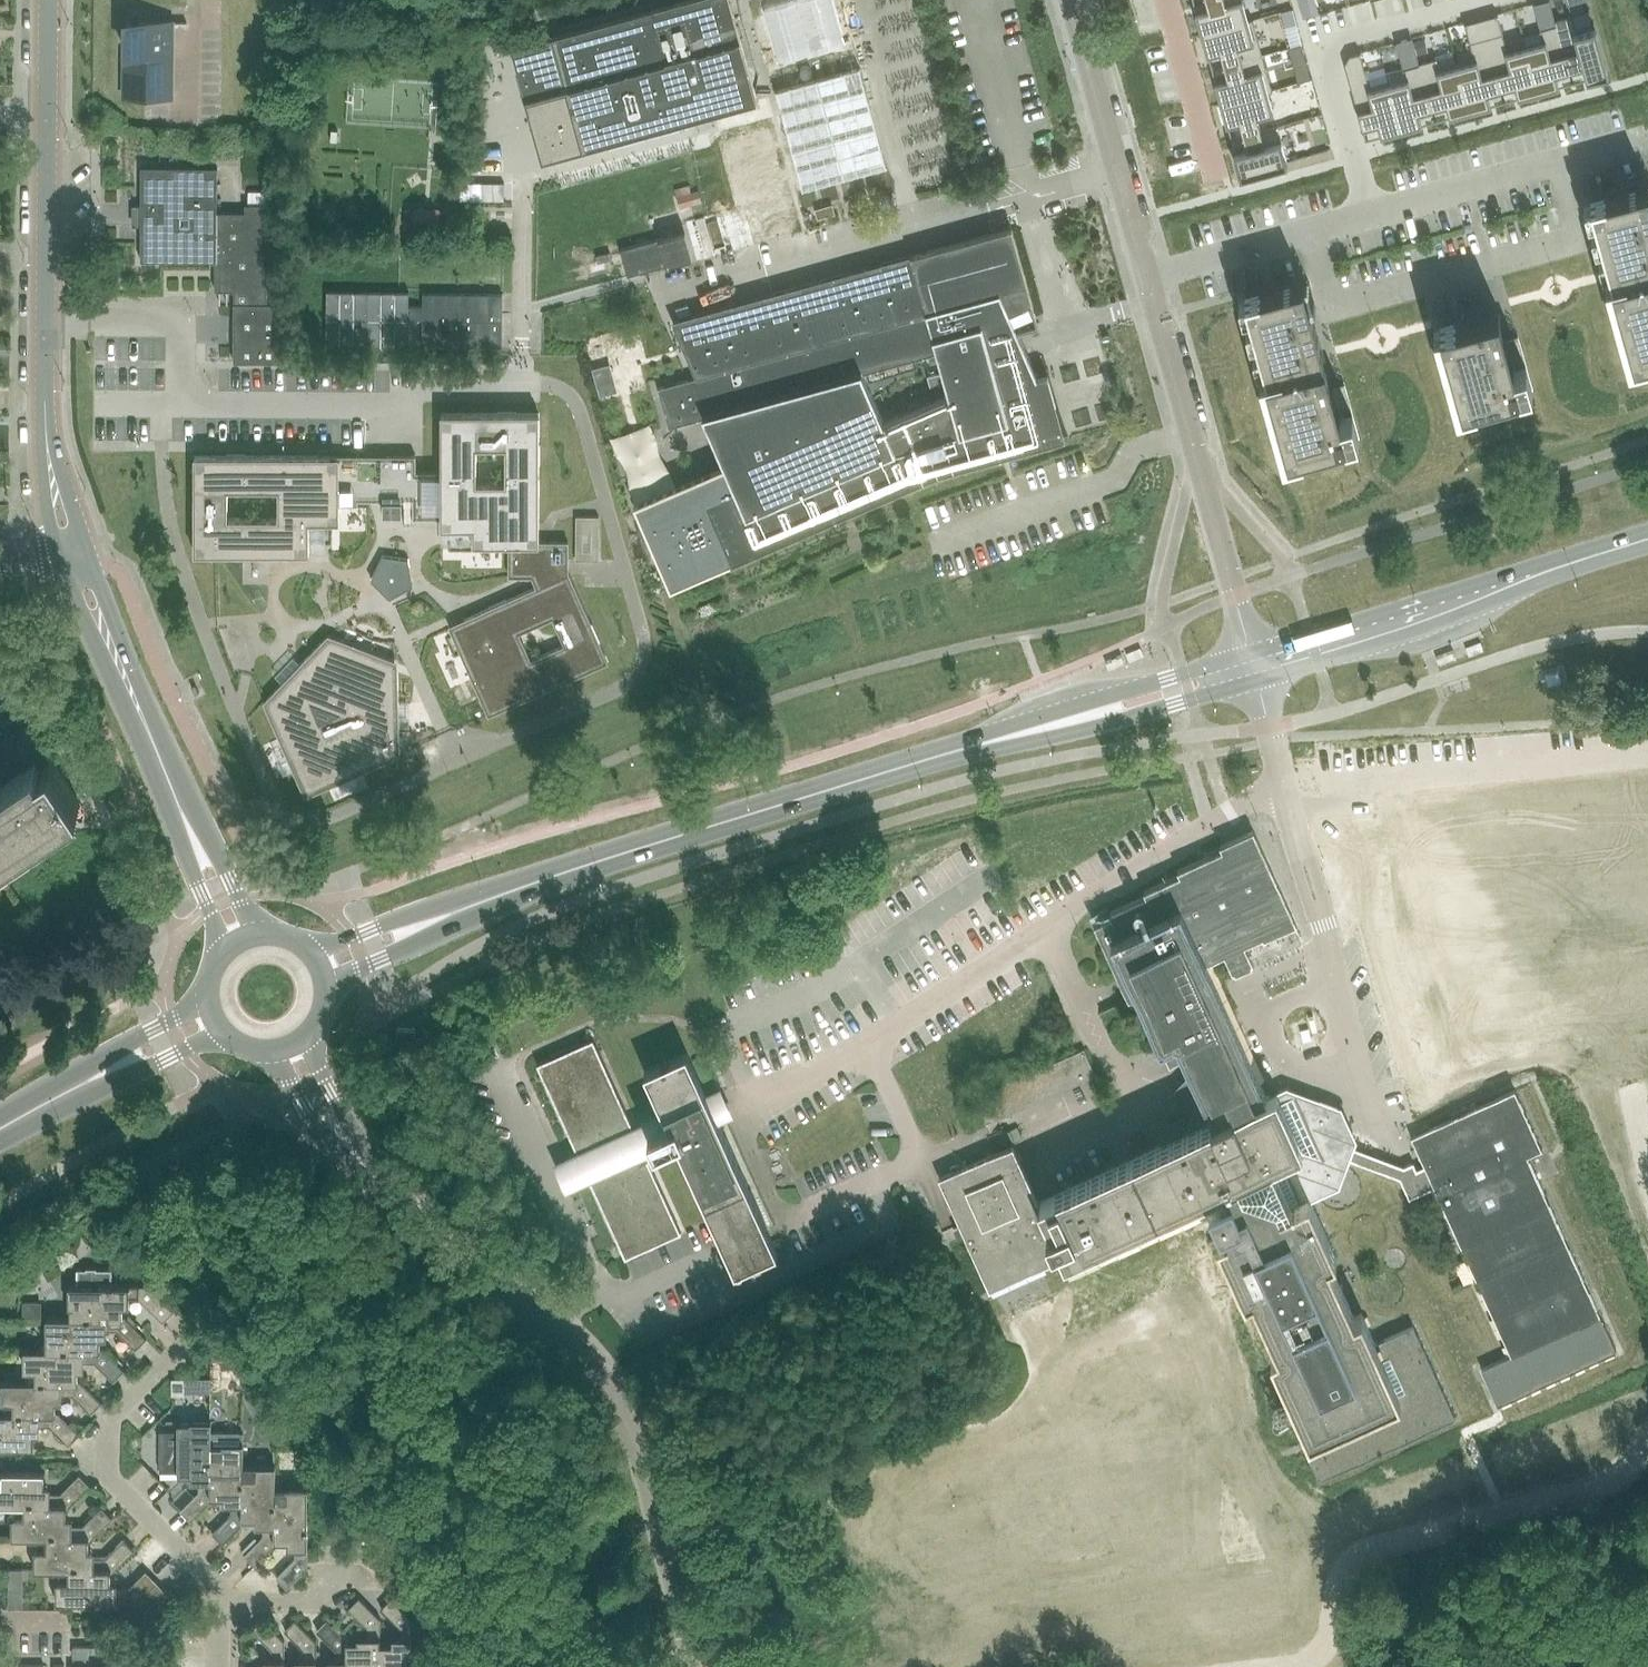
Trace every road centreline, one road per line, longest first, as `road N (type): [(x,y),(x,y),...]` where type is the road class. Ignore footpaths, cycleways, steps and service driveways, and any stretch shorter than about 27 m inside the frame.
road 1 (unclassified): [(699,1666),(644,1459),(613,1396),(573,1344),(424,1227),(362,1164)]
road 2 (secondary): [(450,915),(998,740)]
road 3 (residential): [(1297,1666),(1329,1640),(1341,1583),(1359,1556),(1599,1487),(1647,1443)]
road 4 (residential): [(1558,163),(1579,240),(1333,309),(1311,232)]
road 5 (unclassified): [(1251,654),(1146,278)]
road 6 (residential): [(218,1602),(215,1584),(108,1476),(108,1422),(200,1332)]
road 7 (unclassified): [(47,443),(47,118)]
road 8 (secondary): [(1258,681),(1457,617),(1533,587),(1540,574)]
road 9 (secondary): [(1540,574),(1527,570),(1251,654)]
road 10 (unclassified): [(1146,278),(1069,0)]
road 11 (secondary): [(998,740),(1009,748),(1258,681)]
road 12 (secondary): [(1251,654),(1005,728),(998,740)]
road 13 (residential): [(1311,232),(1558,163)]
road 14 (residential): [(378,1578),(327,1578),(327,1602),(218,1602)]
road 15 (residential): [(1216,176),(1167,0)]
road 16 (residential): [(1146,278),(1311,232)]
road 17 (secondary): [(208,991),(94,1061),(79,1085)]
road 18 (secondary): [(79,1085),(102,1089),(195,1046),(229,1039)]
road 19 (tertiary): [(267,934),(200,817),(181,809)]
road 20 (tertiary): [(181,809),(176,828),(221,956)]
road 21 (unclassified): [(263,1052),(338,1157),(362,1164)]
road 22 (secondary): [(450,915),(425,909),(305,948)]
road 23 (secondary): [(326,994),(354,972),(436,935),(450,915)]
road 24 (tertiary): [(131,692),(135,673),(88,554)]
road 25 (unclassified): [(362,1164),(361,1143),(317,1065),(312,1032)]
road 26 (tertiary): [(66,576),(112,681),(131,692)]
road 27 (tertiary): [(181,809),(131,692)]

